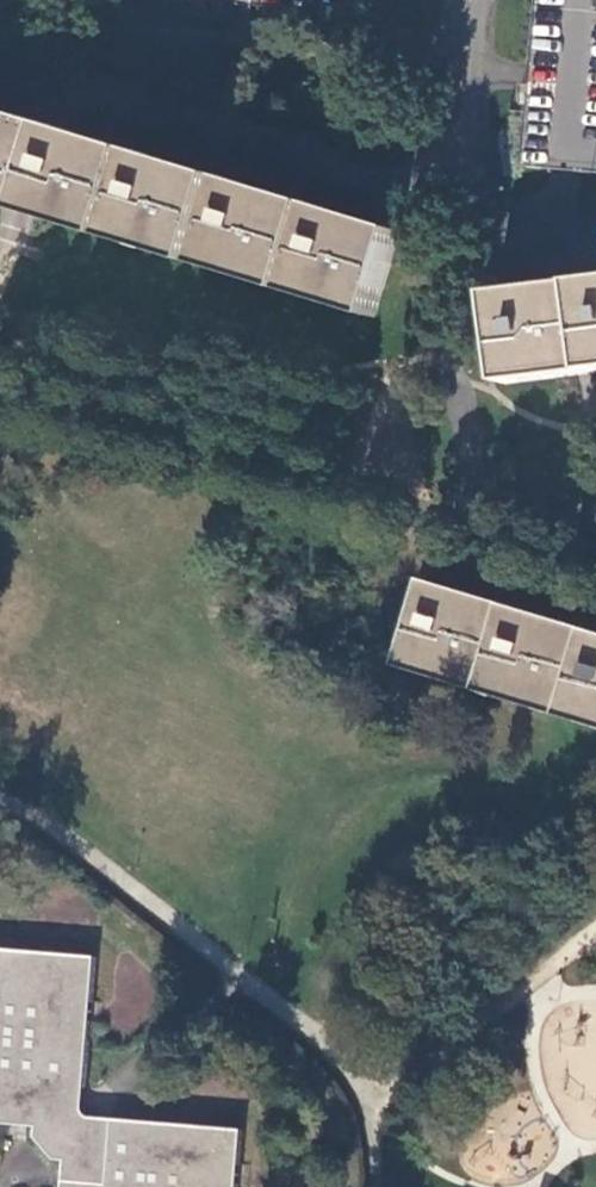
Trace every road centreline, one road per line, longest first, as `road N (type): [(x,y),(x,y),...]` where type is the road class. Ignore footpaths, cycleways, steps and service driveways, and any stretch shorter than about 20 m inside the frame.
road 1 (residential): [(0,377),(184,464),(489,525),(595,563)]
road 2 (residential): [(0,68),(316,153),(382,181),(417,176),(457,151)]
road 3 (residential): [(595,247),(550,252),(456,165),(457,151)]
road 4 (residential): [(457,151),(468,0)]

